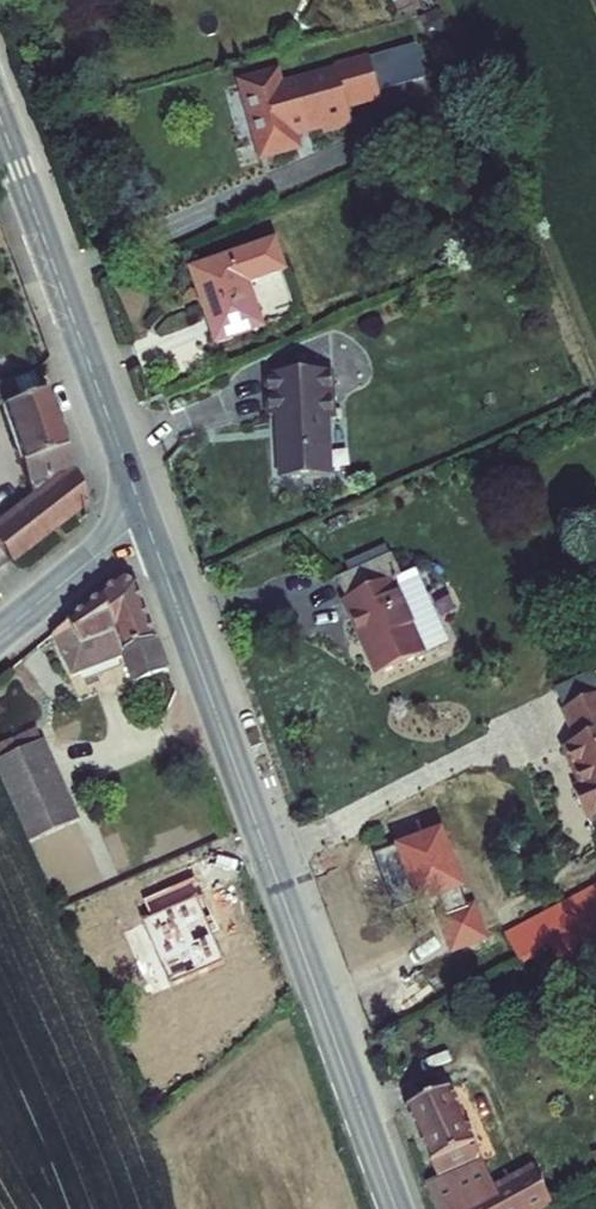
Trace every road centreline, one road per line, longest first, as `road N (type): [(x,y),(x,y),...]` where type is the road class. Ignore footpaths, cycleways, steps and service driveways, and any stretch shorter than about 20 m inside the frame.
road 1 (secondary): [(395,1208),(145,515)]
road 2 (secondary): [(145,515),(0,120)]
road 3 (tertiary): [(145,515),(0,634)]

